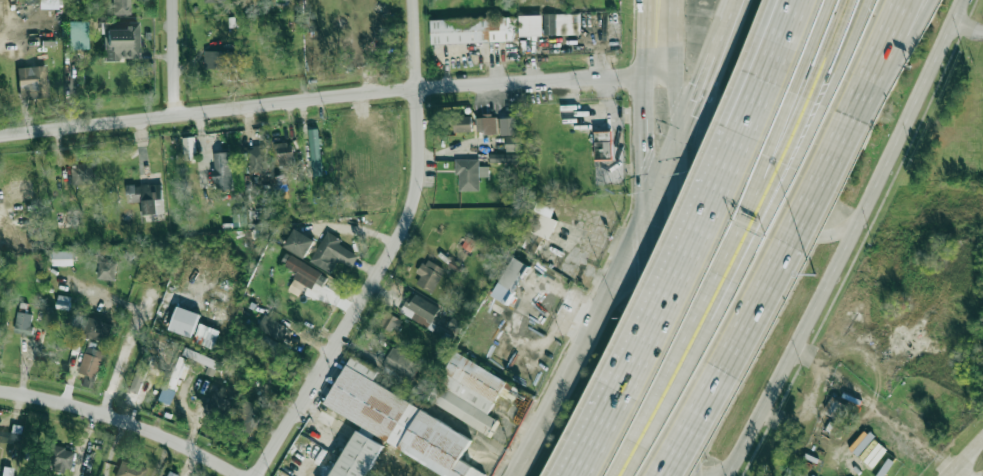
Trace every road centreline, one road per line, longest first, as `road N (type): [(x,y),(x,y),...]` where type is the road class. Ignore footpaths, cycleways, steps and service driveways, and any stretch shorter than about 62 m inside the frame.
road 1 (residential): [(0,137),(378,91),(657,69)]
road 2 (primary): [(726,475),(813,328),(965,0)]
road 3 (residential): [(257,475),(410,215),(413,0)]
road 4 (motorway): [(763,81),(577,475)]
road 5 (secondary): [(693,475),(679,140)]
road 6 (motorway): [(660,475),(813,194)]
road 7 (primary): [(714,64),(692,145),(724,186),(814,234),(837,232),(861,213)]
road 8 (primary): [(642,221),(502,475)]
road 9 (secondary): [(642,221),(661,475)]
road 10 (residential): [(0,392),(143,430),(233,475)]
road 11 (motorway): [(711,319),(821,107)]
road 12 (motorway): [(711,319),(810,102)]
road 13 (motorway): [(792,93),(707,291)]
road 14 (motorway): [(802,98),(707,291)]
road 15 (motorway): [(707,291),(610,475)]
road 16 (motorway): [(625,475),(711,319)]
road 17 (secondary): [(657,69),(642,89),(642,221)]
road 18 (motorway): [(860,121),(938,0)]
road 19 (motorway): [(850,117),(898,0)]

